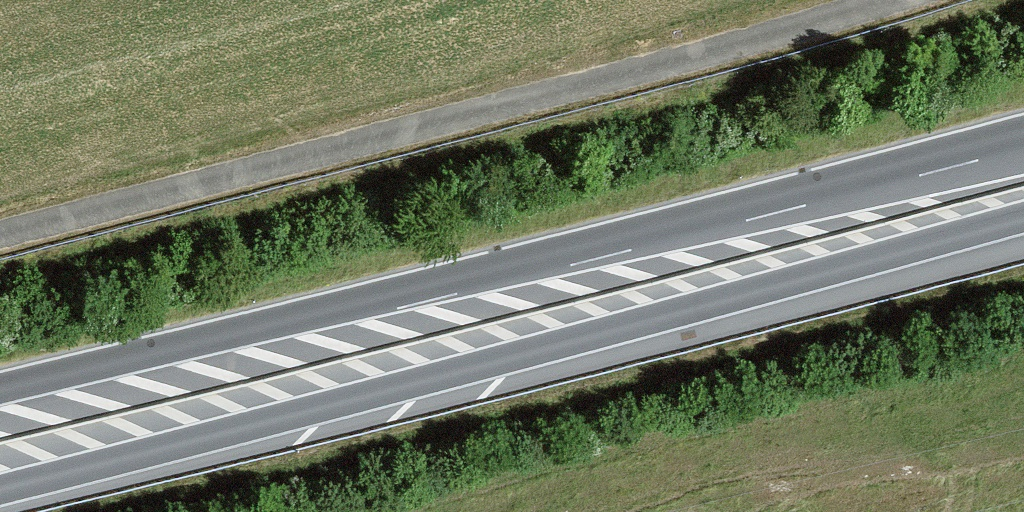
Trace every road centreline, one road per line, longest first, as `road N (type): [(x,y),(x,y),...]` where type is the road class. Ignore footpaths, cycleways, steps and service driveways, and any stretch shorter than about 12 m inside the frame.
road 1 (trunk): [(0,491),(1023,218)]
road 2 (trunk): [(1023,145),(0,389)]

